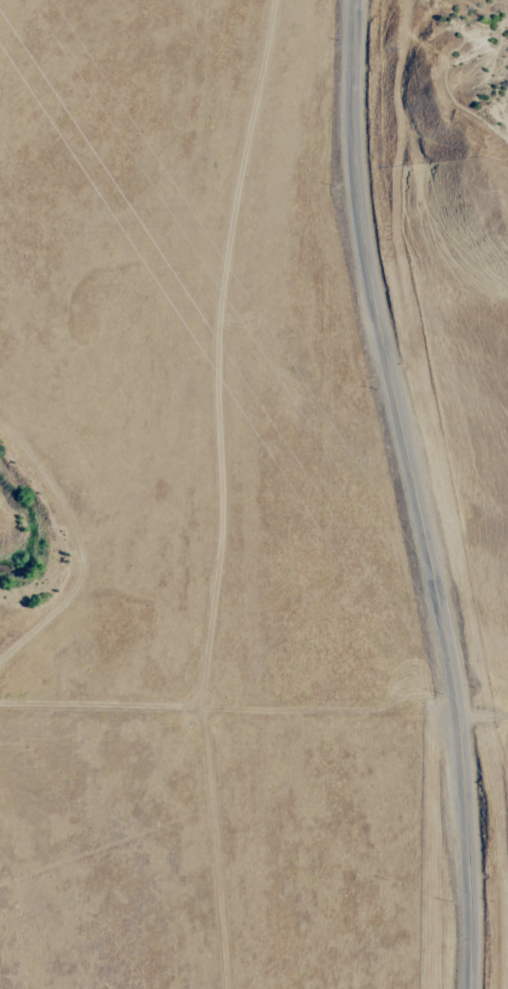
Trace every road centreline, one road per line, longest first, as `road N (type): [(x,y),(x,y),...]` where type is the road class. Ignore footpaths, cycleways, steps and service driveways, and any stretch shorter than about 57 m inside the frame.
road 1 (residential): [(354,0),(355,190),(460,733),(468,988)]
road 2 (track): [(227,988),(206,687),(218,529),(214,367),(219,271),(273,0)]

